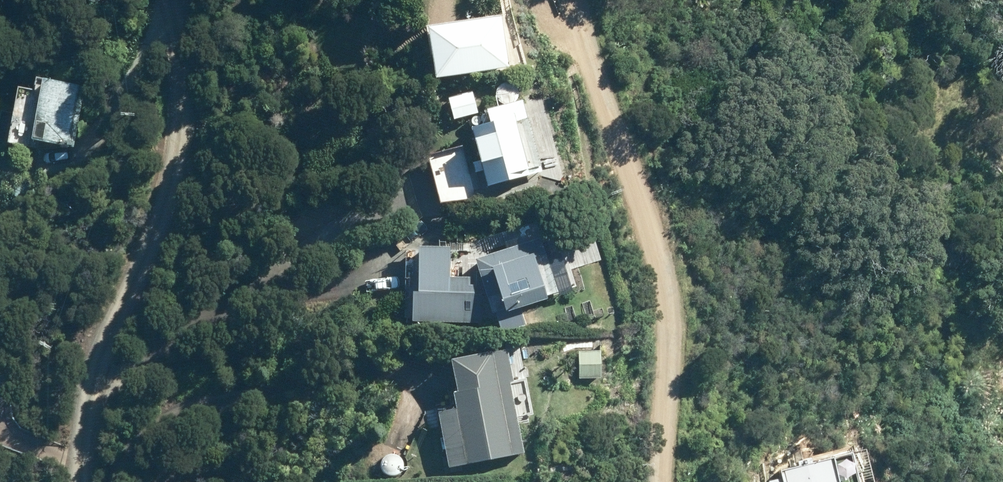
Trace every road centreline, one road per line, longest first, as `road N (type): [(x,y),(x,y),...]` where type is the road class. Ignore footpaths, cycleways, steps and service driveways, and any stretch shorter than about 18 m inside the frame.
road 1 (unclassified): [(73,481),(174,135),(167,0)]
road 2 (unclassified): [(572,0),(642,218),(664,330),(659,481)]

